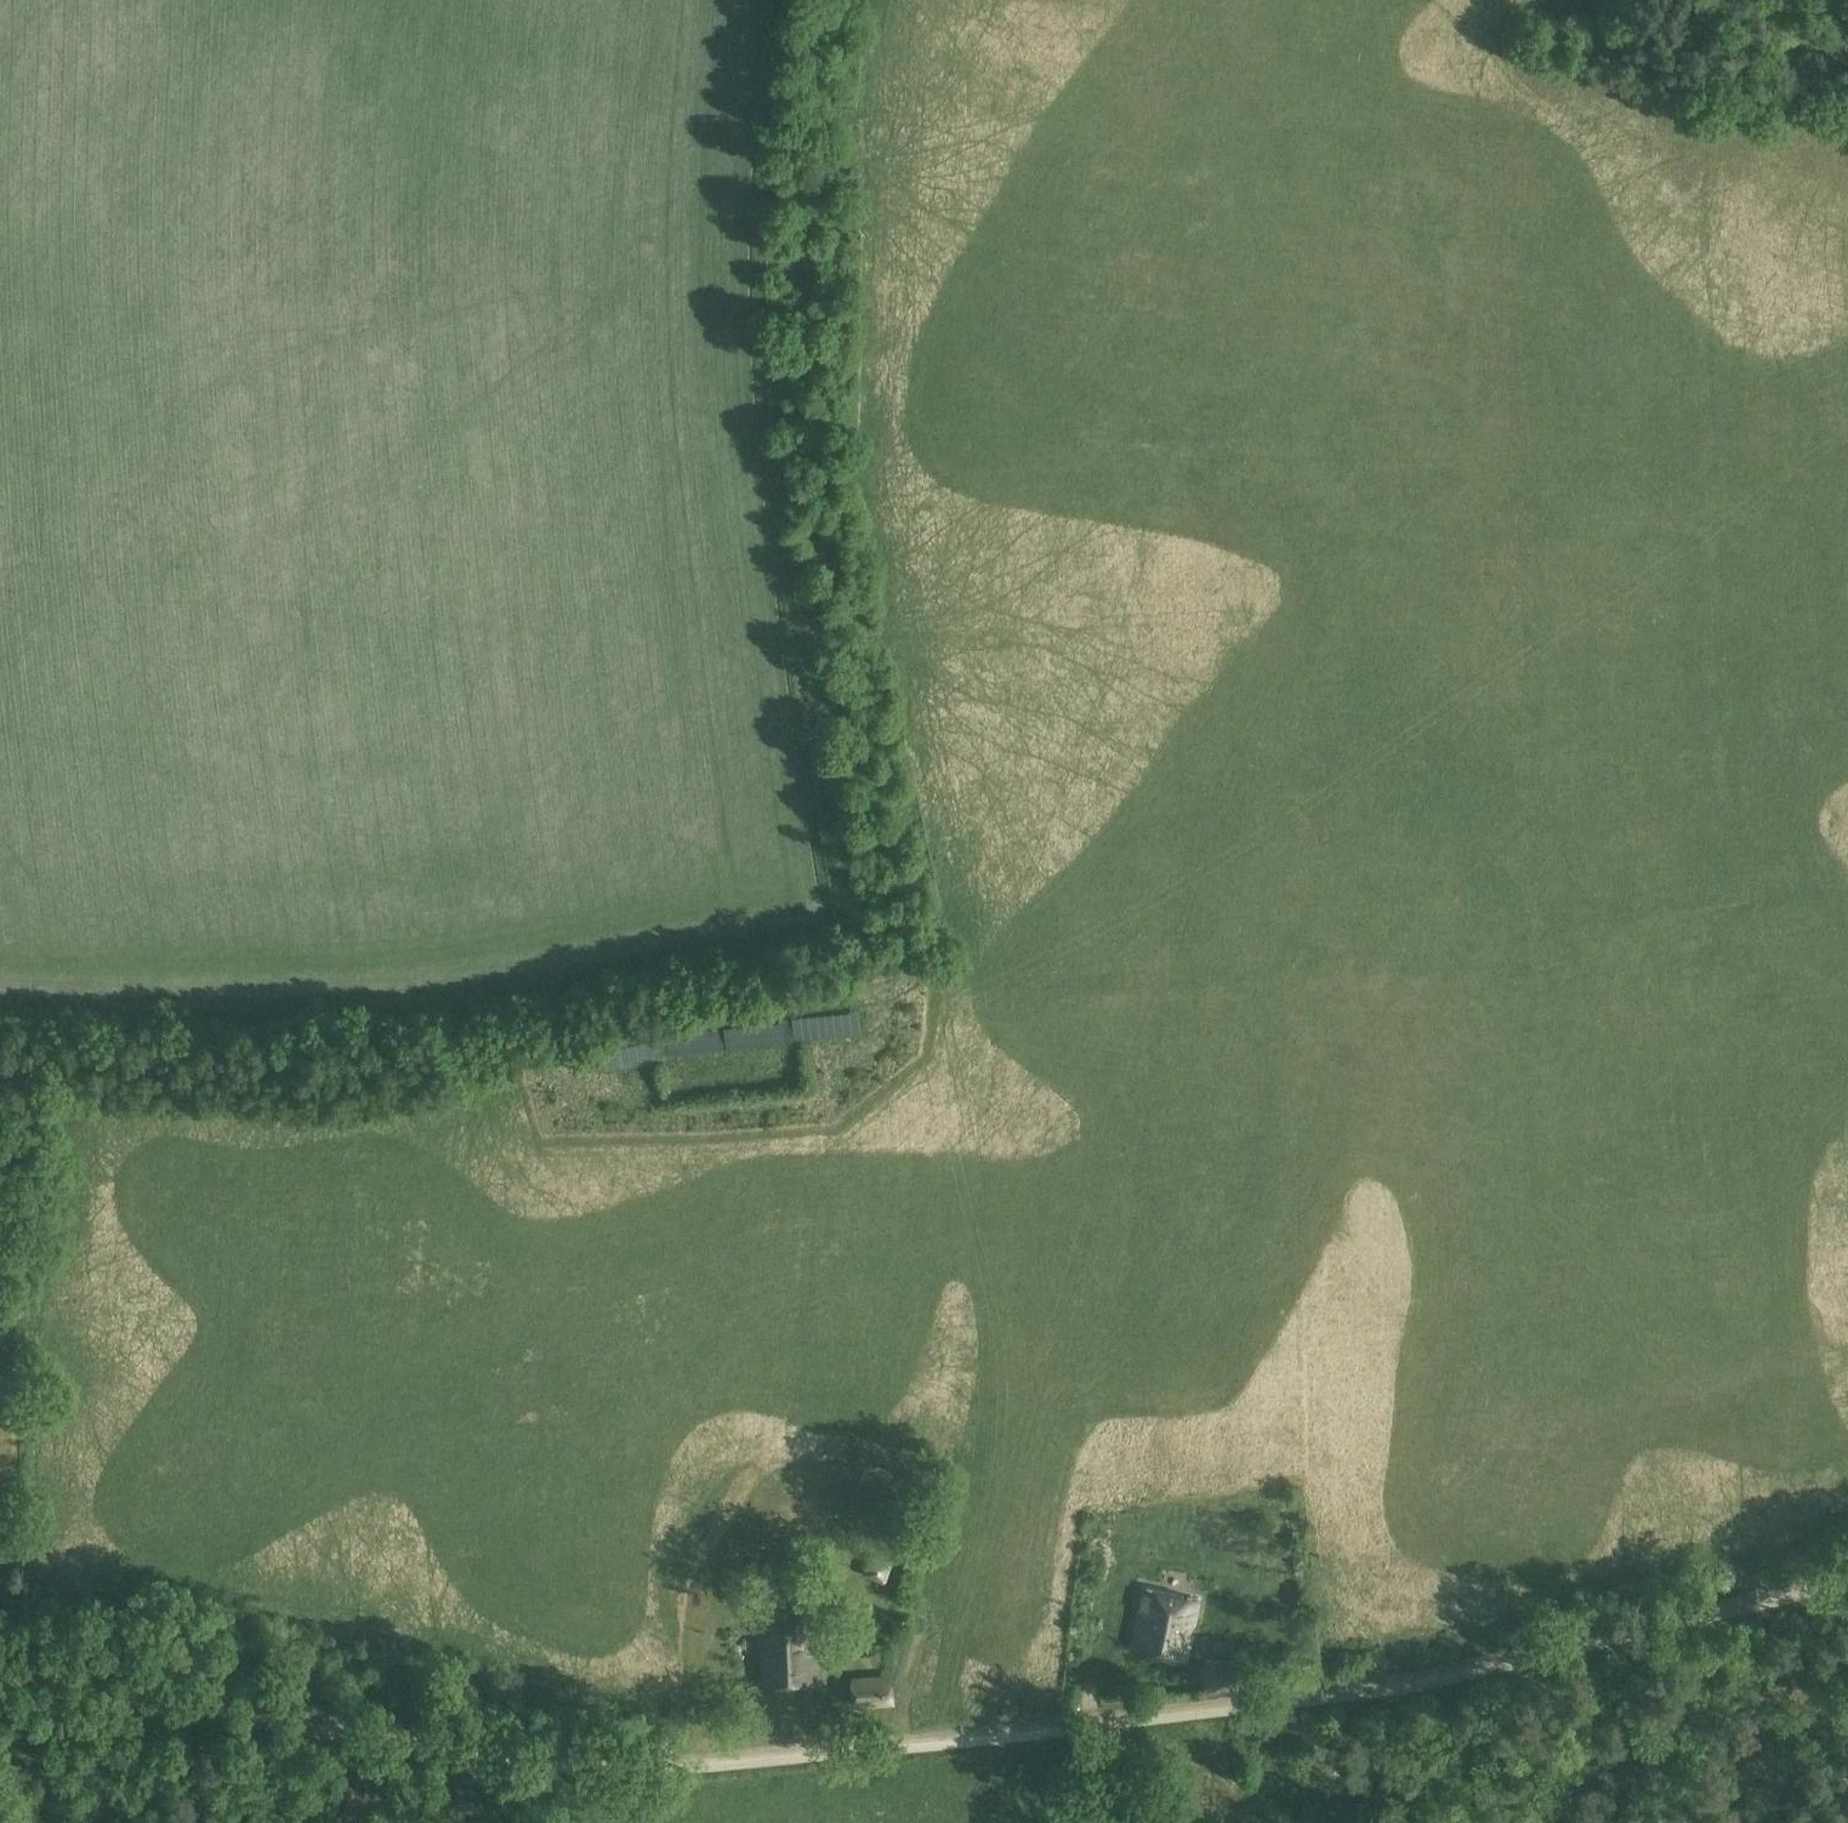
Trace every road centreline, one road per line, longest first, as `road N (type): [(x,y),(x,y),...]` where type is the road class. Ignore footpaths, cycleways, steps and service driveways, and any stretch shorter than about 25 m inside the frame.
road 1 (track): [(0,1668),(535,1753),(638,1758),(852,1744),(1241,1697),(1847,1567)]

